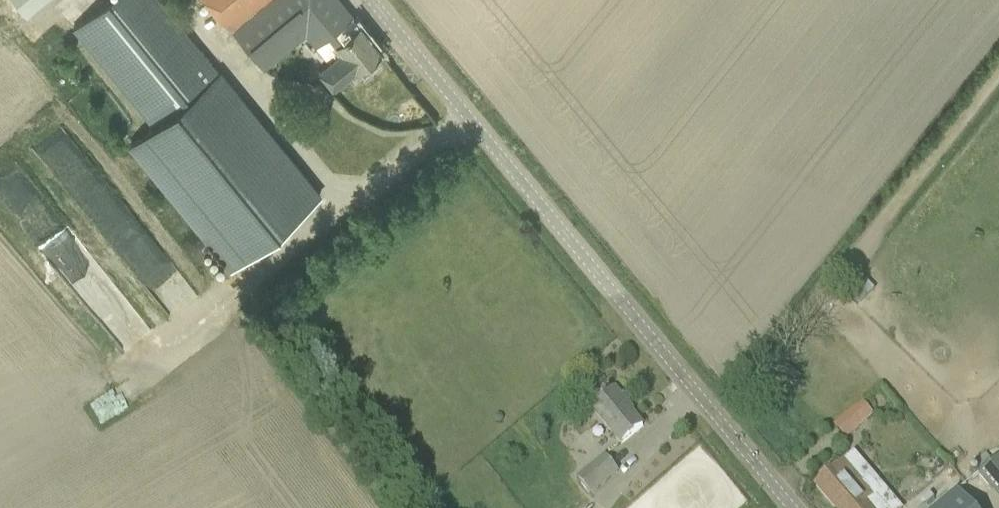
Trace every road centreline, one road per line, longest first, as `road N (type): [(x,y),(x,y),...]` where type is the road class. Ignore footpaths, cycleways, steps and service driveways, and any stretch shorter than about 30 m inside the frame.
road 1 (tertiary): [(792,507),(372,0)]

